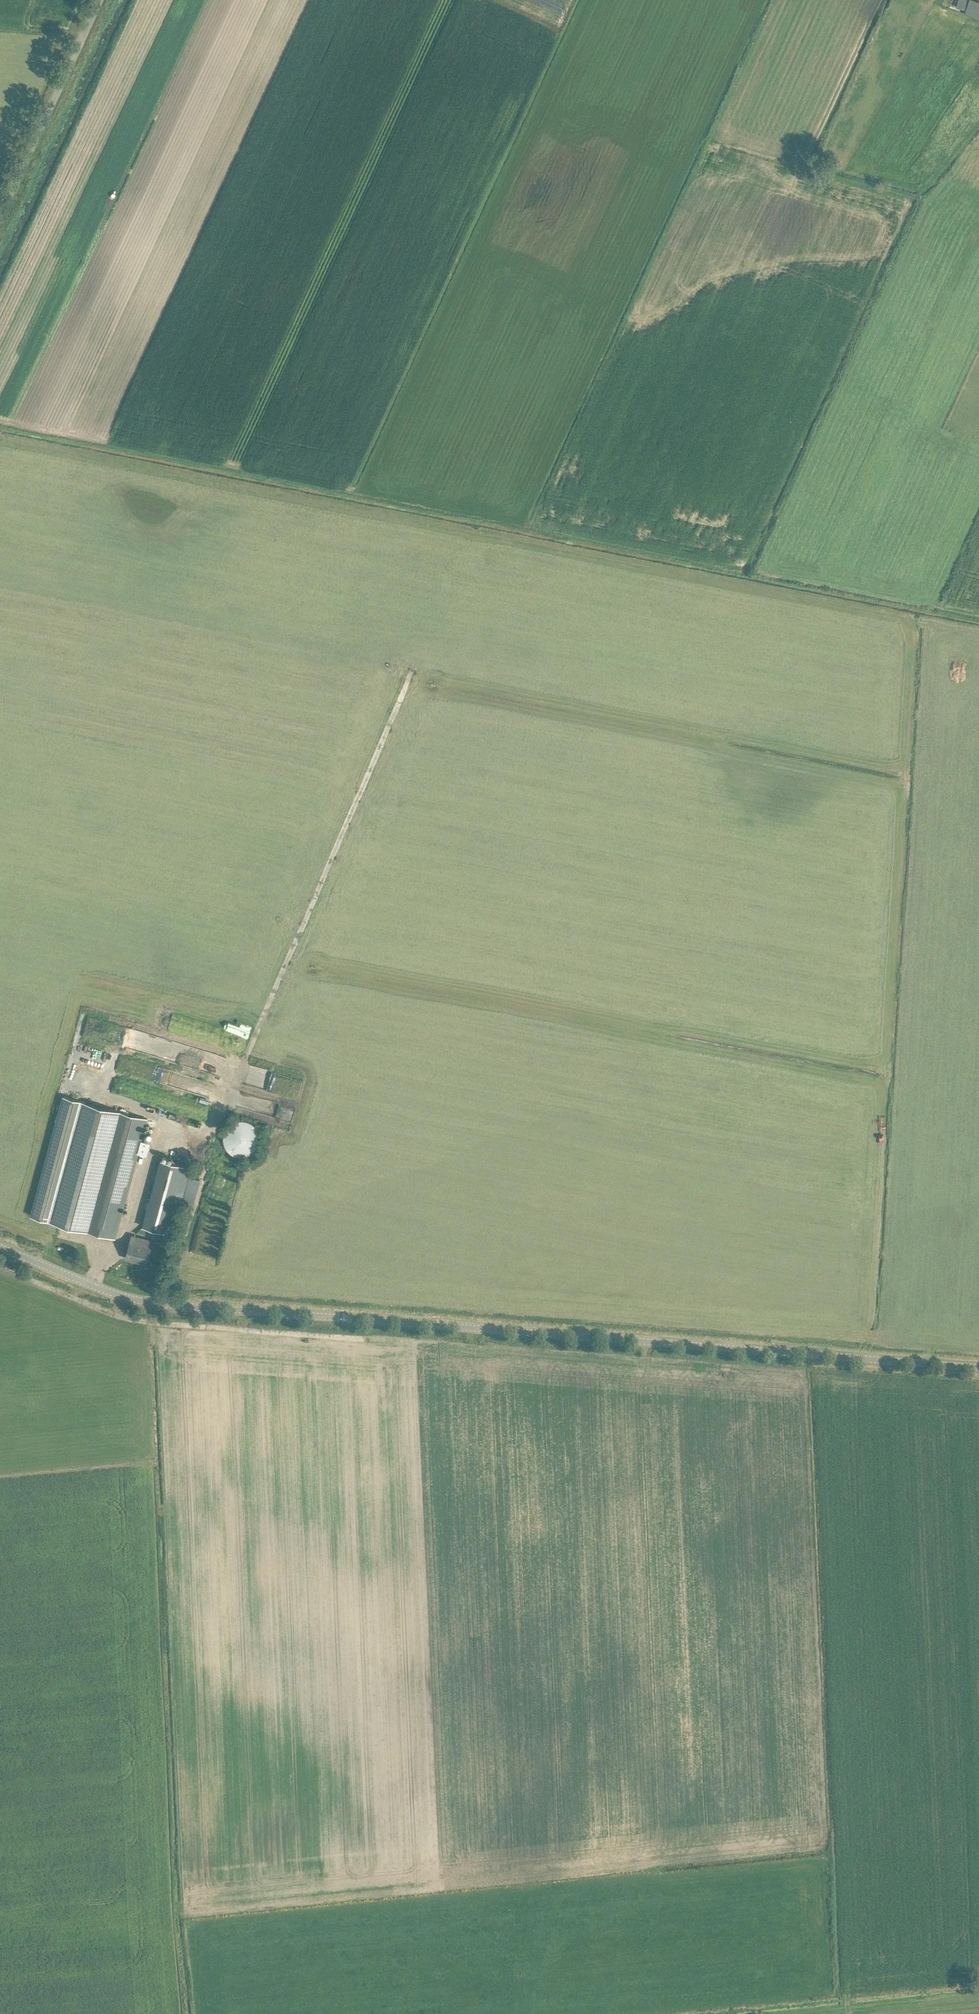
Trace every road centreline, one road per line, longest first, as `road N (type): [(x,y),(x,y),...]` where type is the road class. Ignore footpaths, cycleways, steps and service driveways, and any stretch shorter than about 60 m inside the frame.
road 1 (unclassified): [(978,1365),(167,1303),(89,1284),(0,1246)]
road 2 (unclassified): [(0,224),(104,0)]

